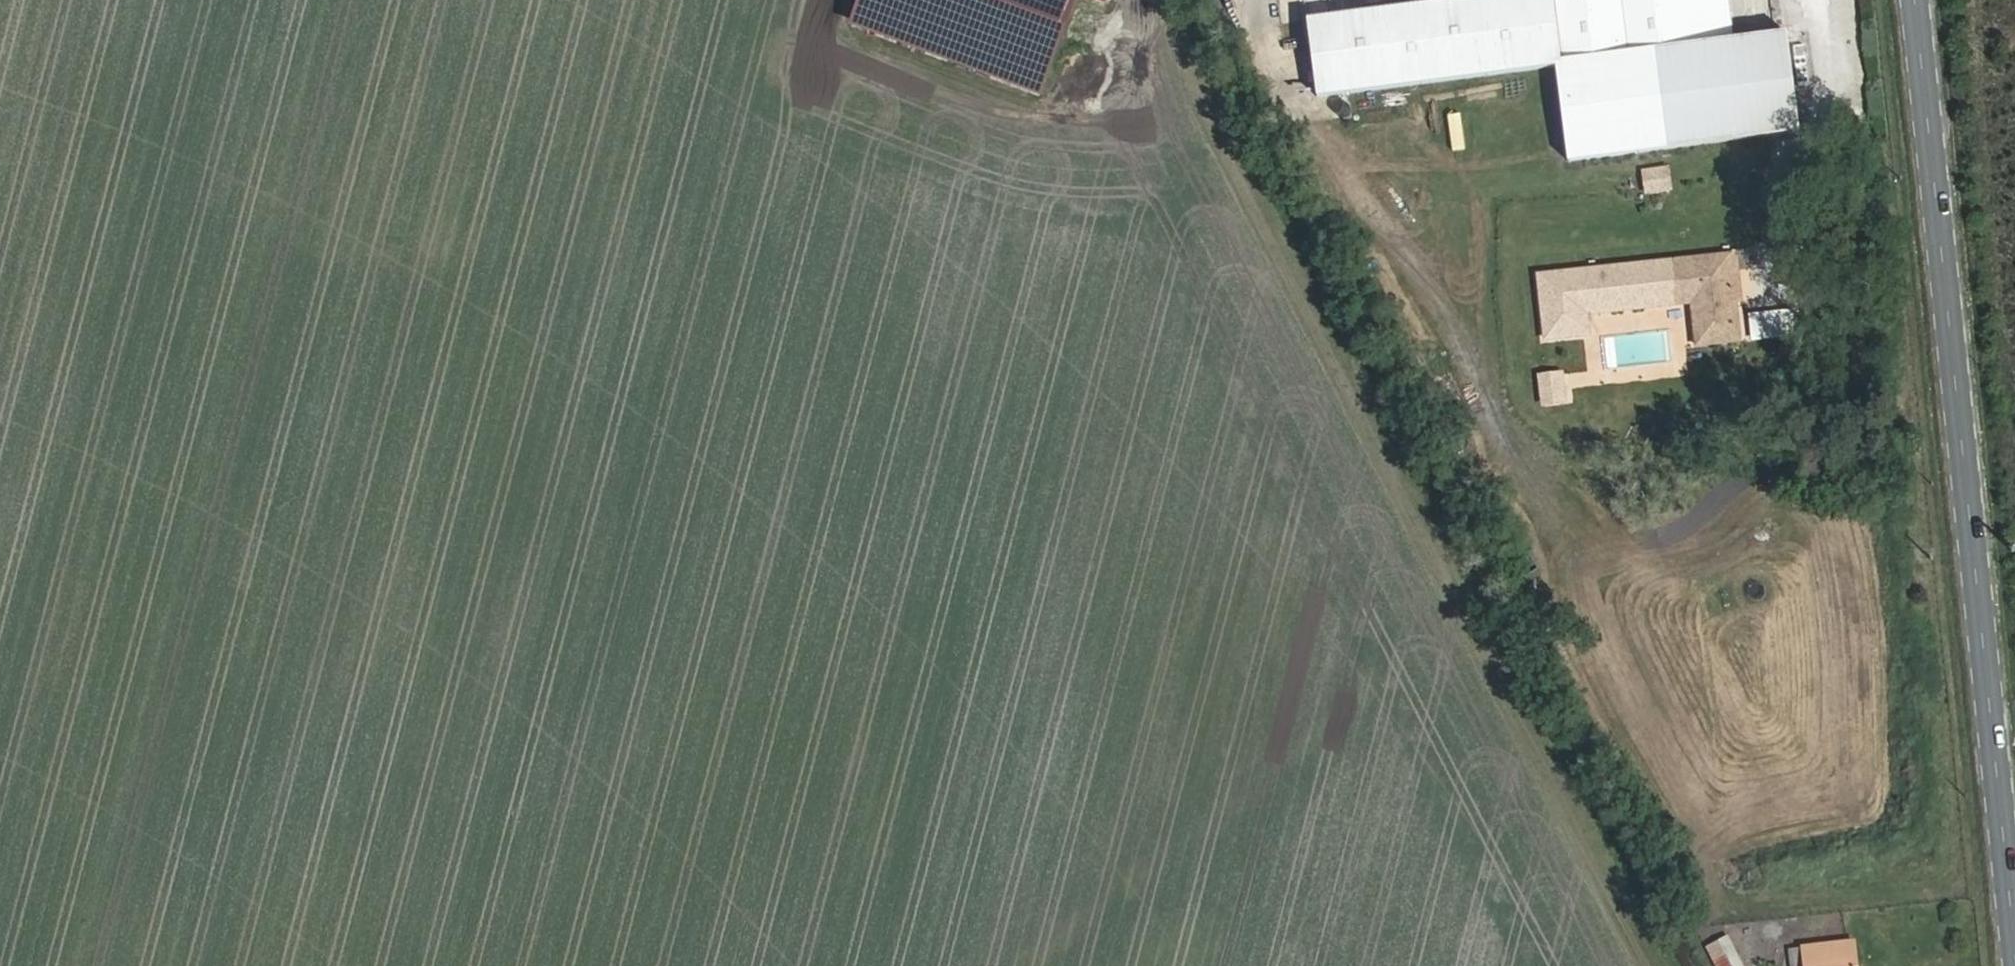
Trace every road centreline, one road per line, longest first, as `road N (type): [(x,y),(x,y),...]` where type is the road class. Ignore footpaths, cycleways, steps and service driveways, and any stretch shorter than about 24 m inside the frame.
road 1 (secondary): [(1917,0),(2014,920)]

